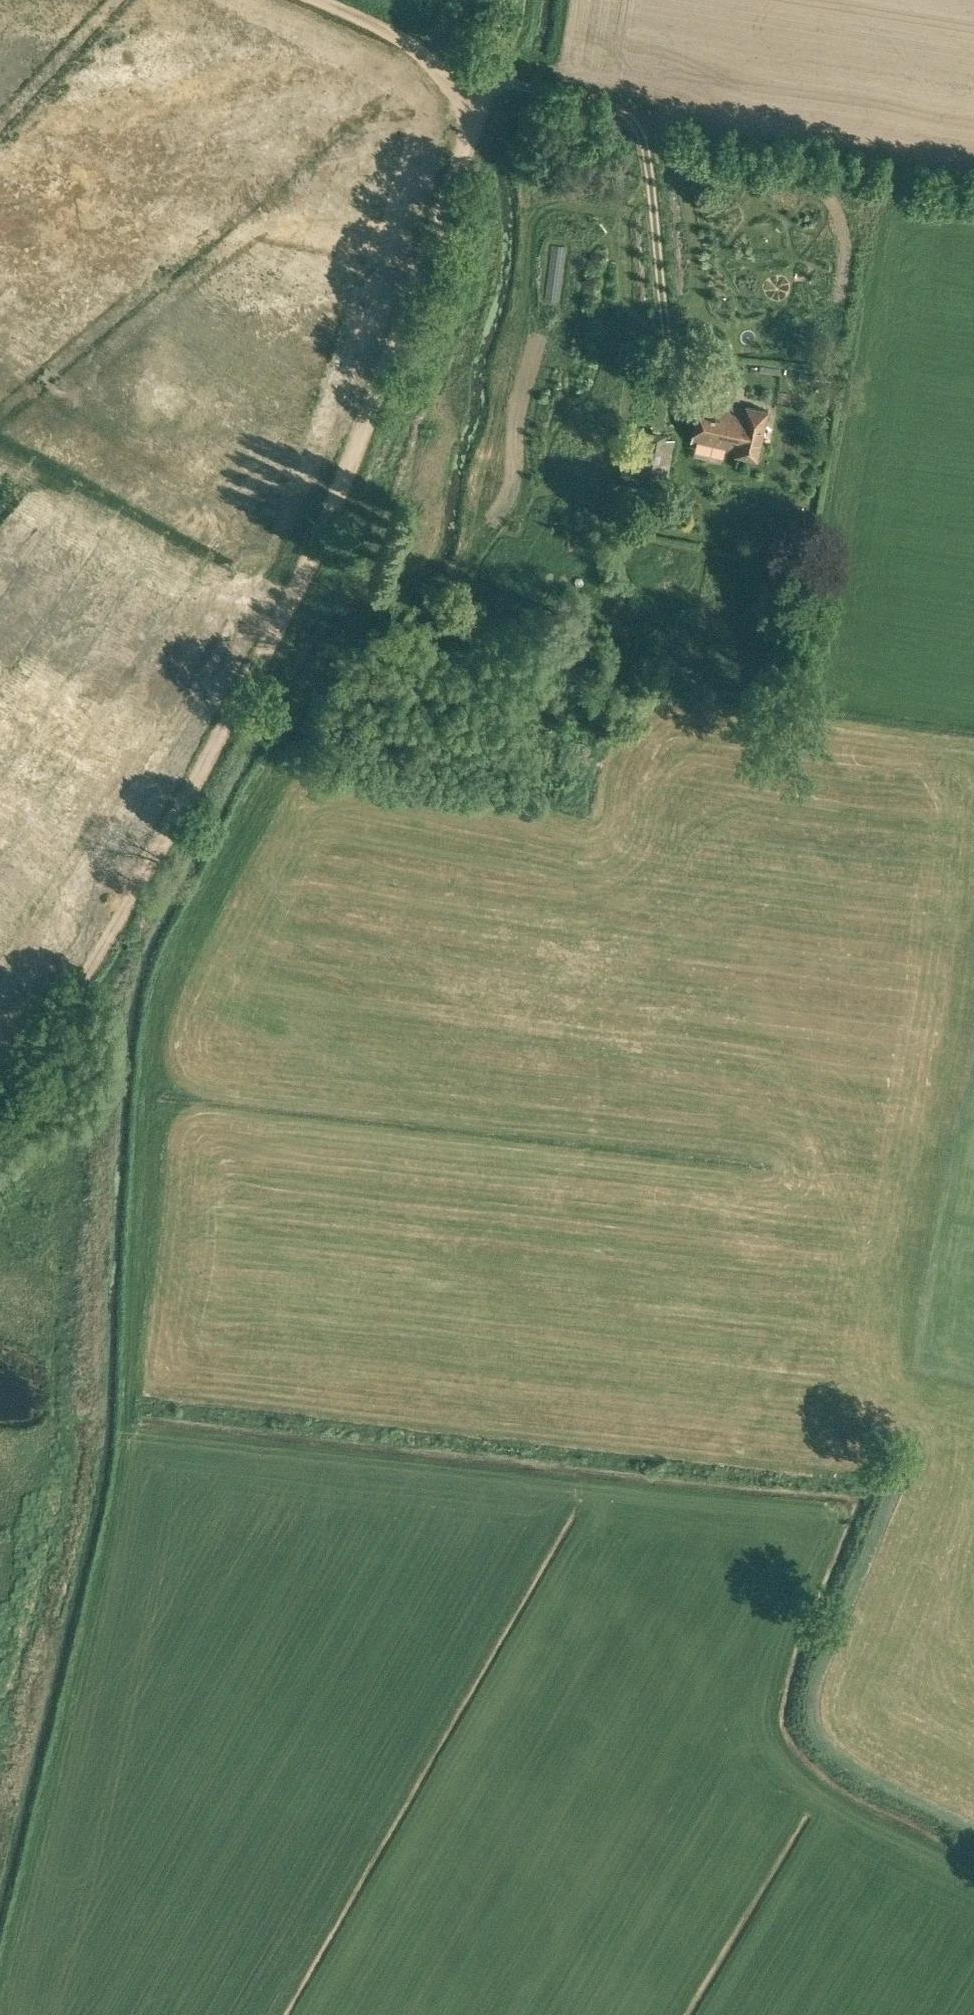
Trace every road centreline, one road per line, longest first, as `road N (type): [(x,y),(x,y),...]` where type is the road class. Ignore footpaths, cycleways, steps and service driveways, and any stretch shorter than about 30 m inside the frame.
road 1 (track): [(504,0),(491,76),(412,314),(299,591),(149,875),(60,1018),(0,1087)]
road 2 (track): [(491,76),(328,0)]

